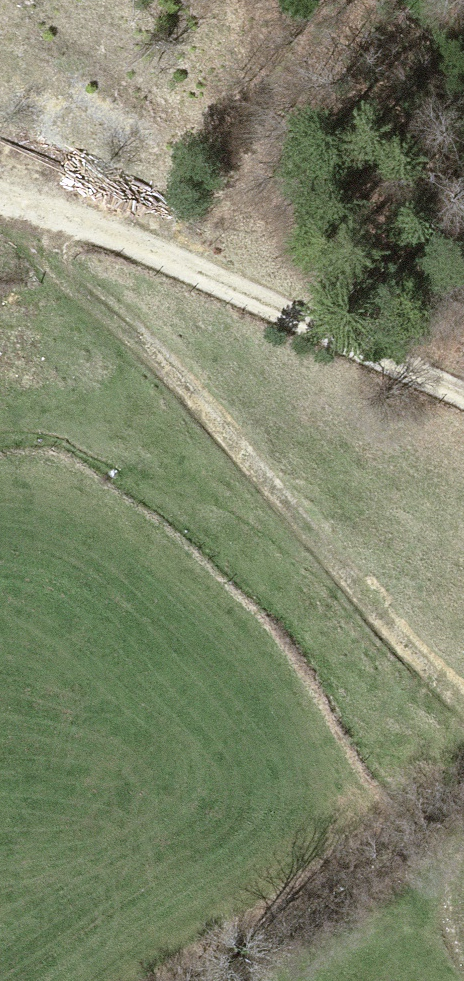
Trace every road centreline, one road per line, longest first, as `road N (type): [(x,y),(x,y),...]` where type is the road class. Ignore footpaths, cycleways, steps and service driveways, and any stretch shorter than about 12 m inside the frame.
road 1 (track): [(9,203),(247,467),(463,728)]
road 2 (track): [(9,203),(463,411)]
road 3 (track): [(463,846),(444,909),(463,972)]

